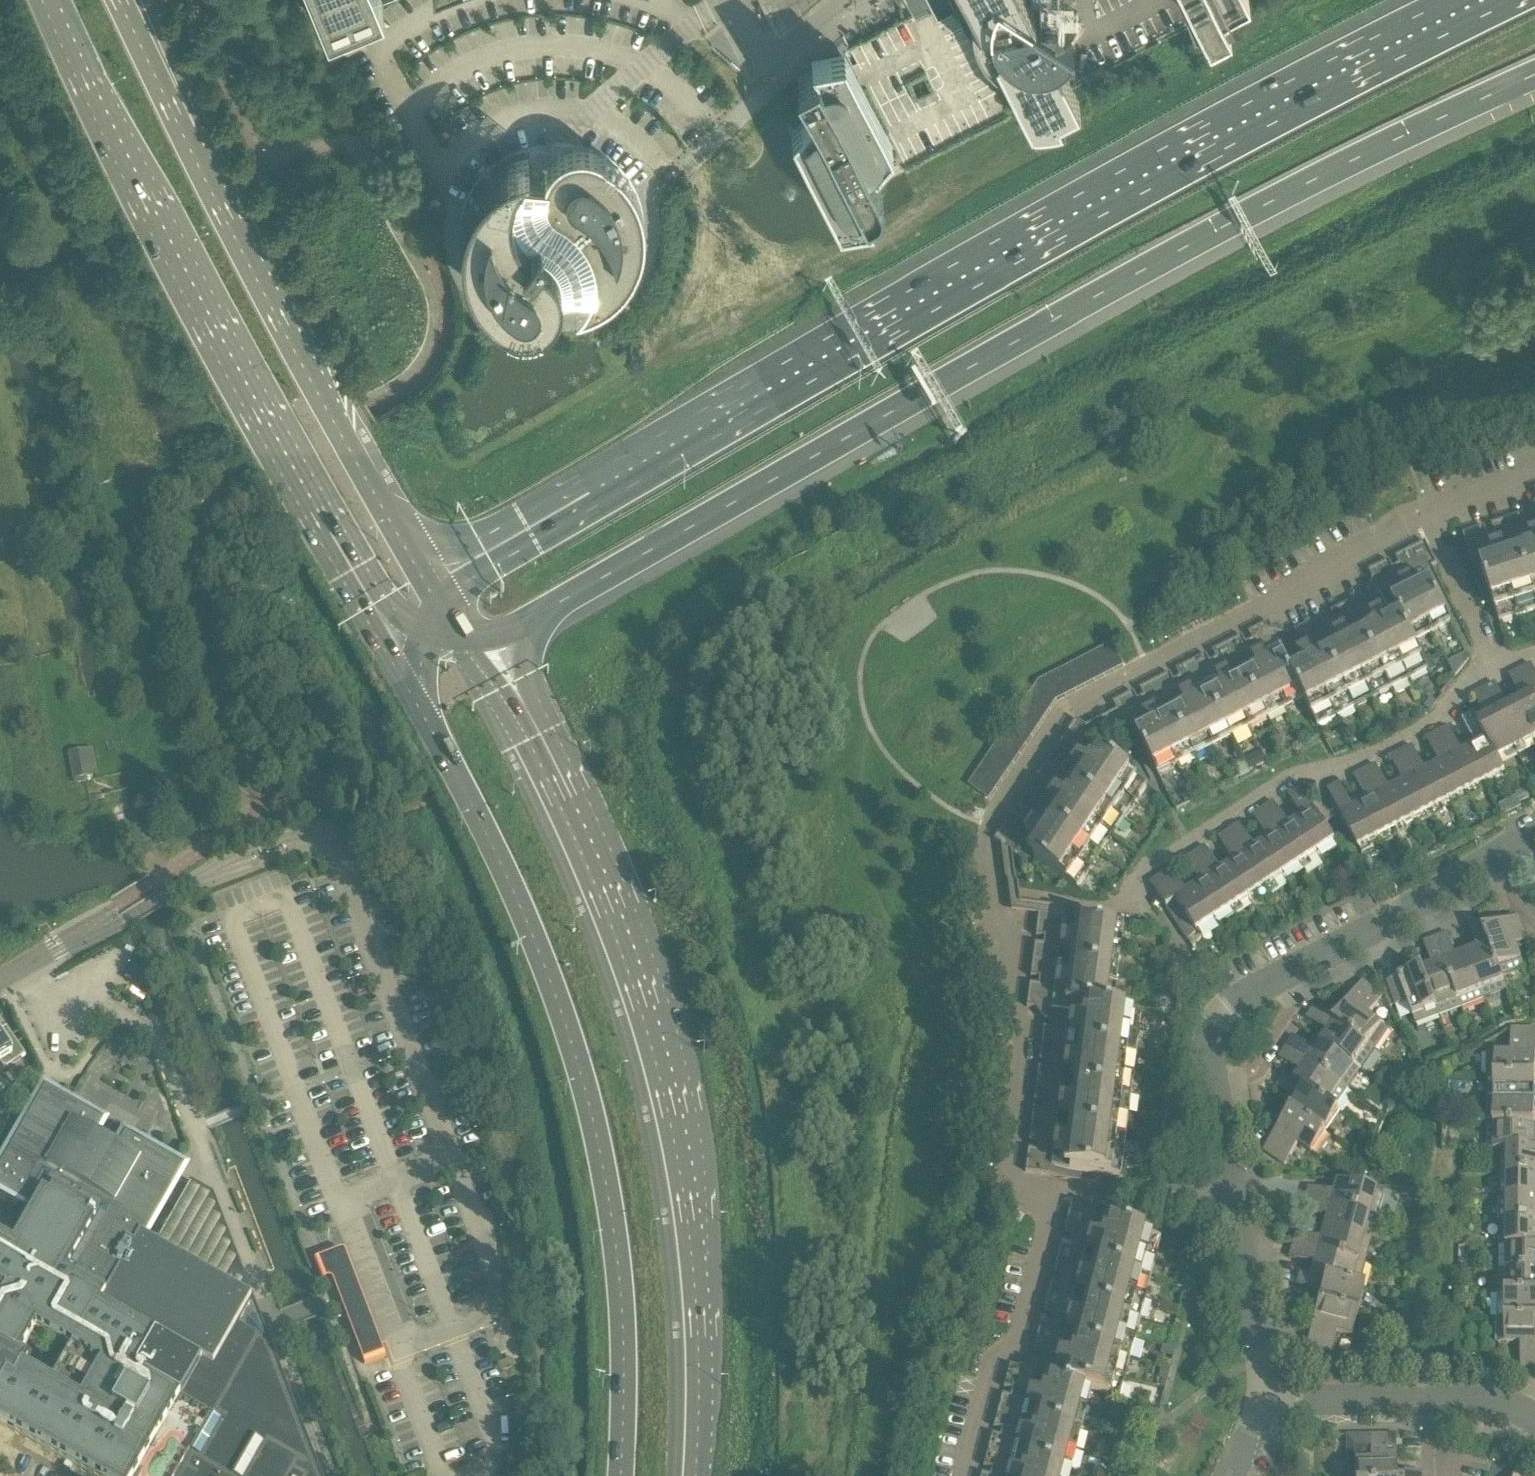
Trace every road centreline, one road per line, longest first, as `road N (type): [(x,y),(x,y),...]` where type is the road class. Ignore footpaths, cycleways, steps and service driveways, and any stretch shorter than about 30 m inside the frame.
road 1 (motorway): [(630,560),(1299,187),(1534,75)]
road 2 (motorway): [(1494,0),(1057,222),(681,439)]
road 3 (primary): [(695,1475),(697,1313),(664,1088),(582,851),(544,770),(463,644)]
road 4 (primary): [(392,661),(524,914),(598,1138),(617,1258),(621,1475)]
road 5 (primary): [(46,0),(174,261),(392,661)]
road 6 (residential): [(1428,512),(1064,712),(991,825),(986,894)]
road 7 (primary): [(433,585),(317,390),(186,139)]
road 8 (residential): [(1123,904),(1138,873),(1290,774),(1338,769),(1436,716),(1492,663)]
road 9 (residential): [(986,894),(1024,1053),(1011,1170),(1017,1181),(1055,1185)]
road 10 (residential): [(1055,1185),(1019,1341),(998,1359),(967,1475)]
road 11 (primary): [(681,439),(433,585)]
road 12 (residential): [(1492,859),(1291,969)]
road 13 (residential): [(1231,1204),(1263,1398)]
road 14 (primary): [(463,644),(500,634),(630,560)]
road 15 (residential): [(1231,1204),(1055,1185)]
road 16 (residential): [(1432,1398),(1263,1398)]
road 17 (residential): [(1492,663),(1428,512)]
road 18 (residential): [(1291,969),(1295,1008),(1247,1075),(1214,1084)]
road 19 (residential): [(1291,969),(1220,1014),(1211,1041),(1214,1084)]
road 20 (primary): [(186,139),(119,0)]
road 21 (primary): [(186,139),(149,0)]
road 22 (residential): [(986,894),(1123,904)]
road 23 (residential): [(1214,1084),(1231,1204)]

